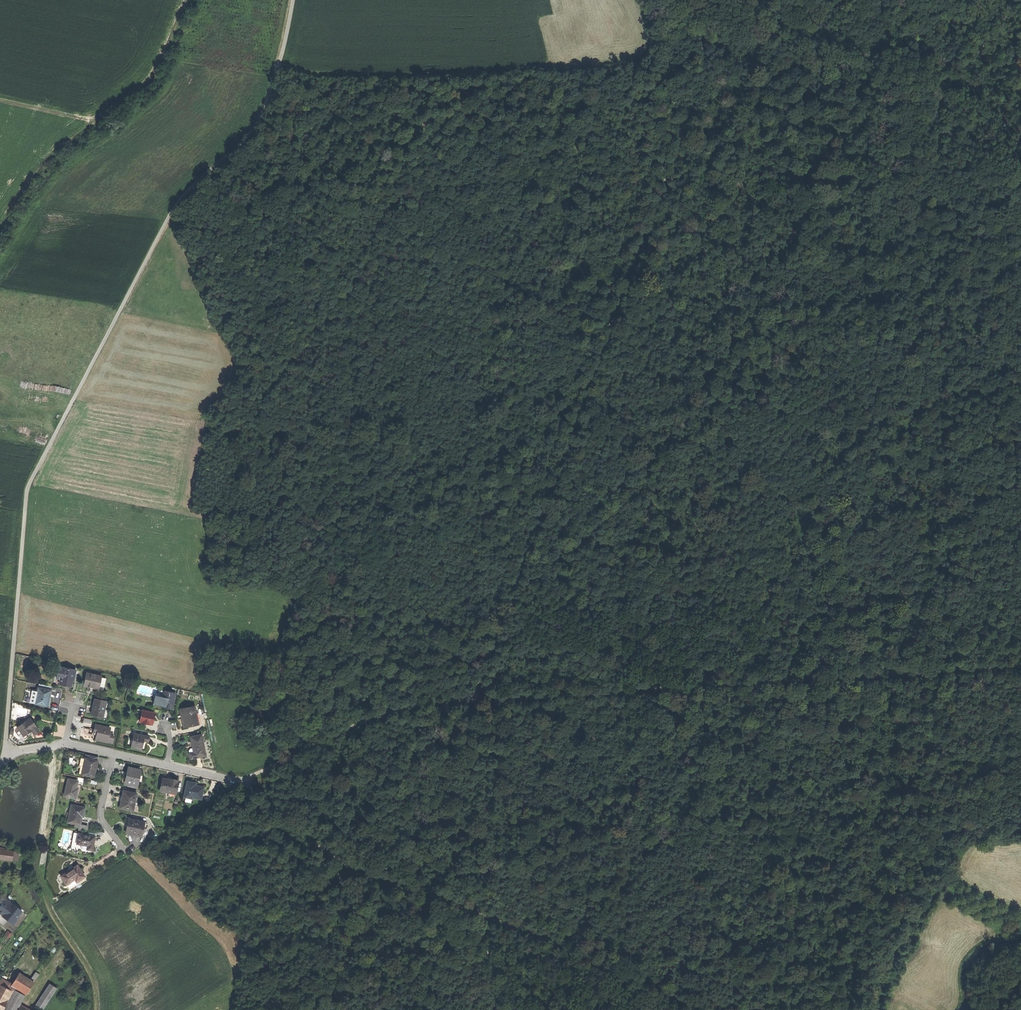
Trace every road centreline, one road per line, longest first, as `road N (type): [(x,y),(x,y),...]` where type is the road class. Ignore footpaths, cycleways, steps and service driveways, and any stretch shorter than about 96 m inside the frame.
road 1 (track): [(240,782),(374,715),(455,702),(1020,669)]
road 2 (track): [(470,702),(716,38),(755,31),(788,0)]
road 3 (track): [(550,485),(277,476),(290,541),(372,725),(336,859)]
road 4 (track): [(240,782),(261,788),(336,859),(705,1009)]
road 5 (track): [(366,599),(376,328)]
road 6 (track): [(521,559),(787,542)]
road 7 (track): [(0,101),(92,120),(107,115),(150,83),(187,0)]
road 8 (track): [(604,340),(729,371),(774,368)]

